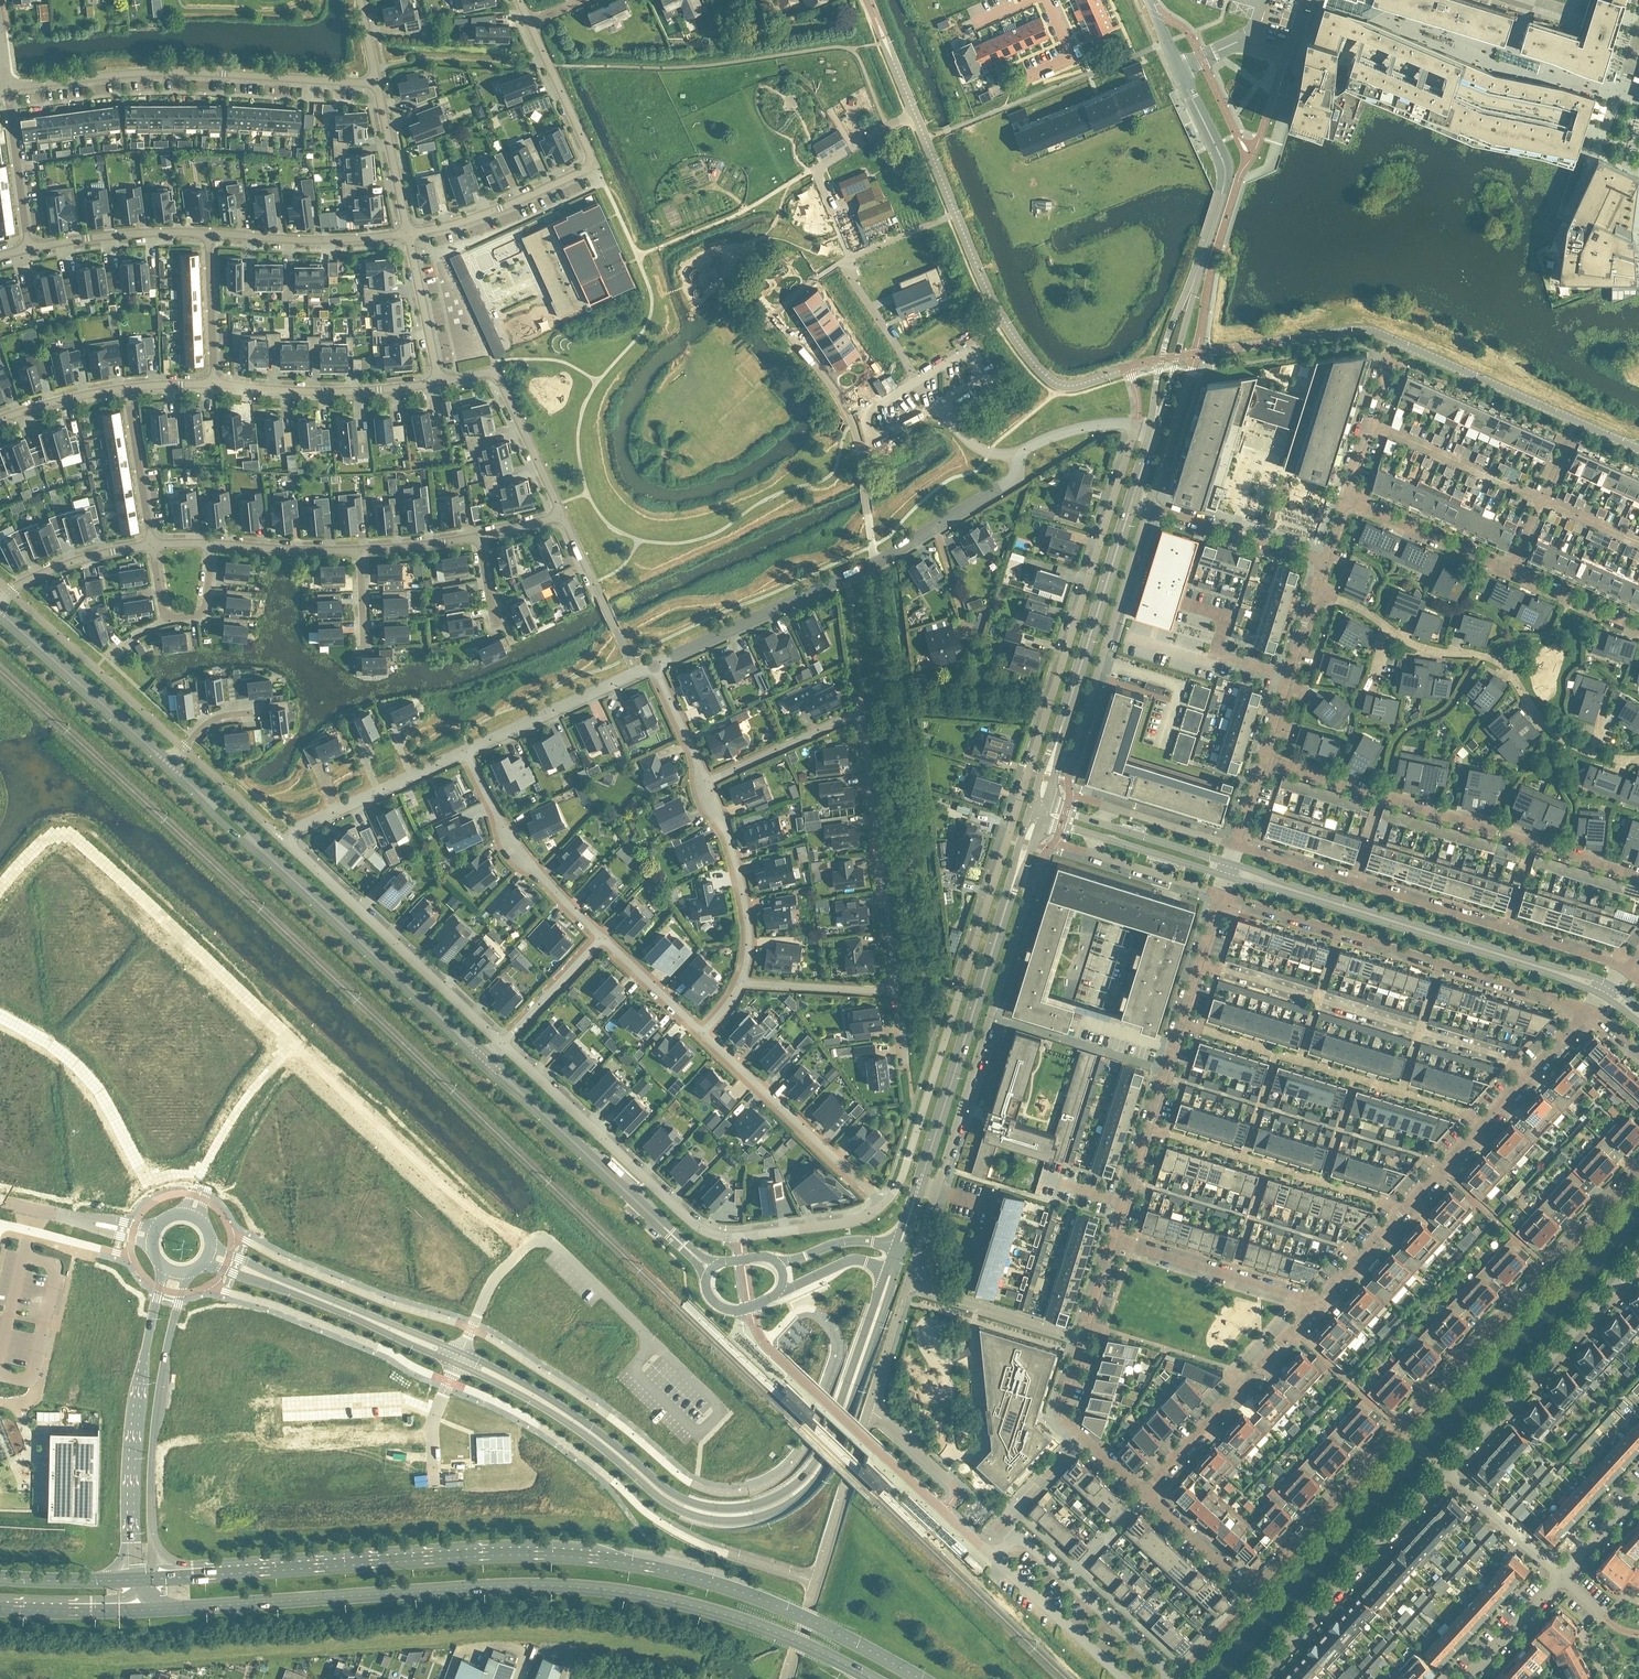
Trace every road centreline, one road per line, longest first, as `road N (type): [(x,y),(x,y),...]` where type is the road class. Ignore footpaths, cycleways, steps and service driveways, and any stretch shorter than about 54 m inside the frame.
road 1 (residential): [(1136,425),(902,1177),(883,1204)]
road 2 (primary): [(920,1678),(754,1596),(598,1558),(485,1555),(154,1578)]
road 3 (primary): [(146,1610),(483,1588),(613,1590),(733,1616),(872,1678)]
road 4 (secondary): [(456,1362),(557,1416),(682,1512),(754,1518),(797,1498),(827,1466),(892,1270)]
road 5 (secondary): [(892,1270),(819,1458),(791,1487),(748,1507),(716,1509),(673,1493),(561,1405),(460,1352)]
road 6 (residential): [(1249,1592),(1638,1169)]
road 7 (residential): [(502,1044),(703,1230),(737,1238),(827,1226),(883,1204)]
road 8 (secondary): [(486,1061),(170,768)]
road 9 (residential): [(654,664),(881,560),(1010,482),(1021,455)]
road 10 (residential): [(1234,846),(1625,971)]
road 11 (residential): [(1318,1304),(1588,1010)]
road 12 (secondary): [(1605,990),(1227,870)]
road 13 (residential): [(1638,876),(1263,758)]
road 14 (residential): [(1219,894),(1588,1010)]
road 15 (residential): [(436,1411),(401,1398),(264,1404),(266,1445),(432,1438)]
road 16 (residential): [(1638,759),(1604,757),(1563,740),(1545,726),(1513,677),(1484,656),(1411,645),(1367,613),(1314,593)]
road 17 (residential): [(408,234),(500,208),(594,165),(519,0)]
road 18 (residential): [(7,87),(179,72),(377,84)]
road 19 (residential): [(1112,1240),(1219,894)]
road 20 (residential): [(937,1189),(1030,889),(1018,866)]
road 21 (residential): [(981,1546),(767,1346),(750,1307)]
road 22 (secondary): [(1018,866),(919,1184)]
road 23 (secondary): [(161,1266),(137,1391),(133,1579)]
road 24 (secondary): [(154,1578),(156,1418),(189,1273)]
road 25 (unclassified): [(460,1352),(494,1278),(539,1239),(554,1244),(655,1343)]
road 26 (residential): [(290,845),(502,1044)]
road 27 (residential): [(1444,1469),(1638,1259)]
road 28 (residential): [(1052,755),(1071,758),(1149,506)]
road 29 (residential): [(897,992),(861,712)]
road 30 (residential): [(1255,1678),(1444,1469)]
road 31 (secondary): [(203,1266),(456,1362)]
road 32 (secondary): [(460,1352),(213,1242)]
road 33 (tertiary): [(1133,502),(1052,755)]
road 34 (residential): [(1143,1494),(1318,1304)]
road 35 (residential): [(938,406),(982,377),(972,349),(861,413),(870,440),(884,437)]
road 36 (secondary): [(669,1232),(486,1061)]
road 37 (residential): [(883,1204),(702,1033)]
road 38 (residential): [(601,938),(511,838),(465,751)]
road 39 (secondary): [(170,768),(0,613)]
road 40 (residential): [(439,382),(349,392),(214,384)]
road 41 (residential): [(1318,1304),(1112,1240)]
road 42 (residential): [(1082,1437),(1060,1407),(1112,1240)]
road 43 (residential): [(561,515),(498,377),(439,382)]
road 44 (residential): [(1171,1678),(1018,1535)]
road 45 (residential): [(740,983),(746,913),(706,782)]
road 46 (residential): [(208,233),(306,240),(408,234)]
road 47 (tertiary): [(1208,241),(1167,339),(1155,430)]
road 48 (tertiary): [(1155,430),(1208,241)]
road 49 (residential): [(1366,421),(1541,499)]
road 50 (residential): [(465,751),(636,673)]
road 51 (residential): [(1509,571),(1342,497)]
road 52 (residential): [(1149,506),(1323,561)]
road 53 (residential): [(28,249),(141,233),(208,233)]
road 54 (residential): [(636,673),(561,515)]
road 55 (residential): [(996,1559),(1124,1678)]
road 56 (residential): [(1268,113),(1286,57),(1235,42),(1179,69)]
road 57 (residential): [(706,782),(861,712)]
road 58 (residential): [(28,249),(7,87)]
road 59 (residential): [(152,545),(63,565),(0,599)]
road 60 (residential): [(126,388),(152,545)]
road 61 (residential): [(1559,1578),(1444,1469)]
road 62 (residential): [(740,983),(897,992)]
road 63 (residential): [(377,84),(408,234)]
road 64 (residential): [(1088,833),(1096,855),(1219,894)]
road 65 (residential): [(408,234),(439,382)]
road 66 (residential): [(208,233),(214,384)]
road 67 (residential): [(359,551),(212,543)]
road 68 (primary): [(0,1607),(146,1610)]
road 69 (residential): [(601,938),(502,1044)]
road 70 (secondary): [(1227,870),(1091,821)]
road 71 (residential): [(1249,1592),(1143,1494)]
road 72 (secondary): [(1088,833),(1227,870)]
road 73 (residential): [(1638,629),(1509,571)]
road 74 (residential): [(702,1033),(601,938)]
road 75 (residential): [(1018,1535),(1003,1520),(1082,1437)]
road 76 (residential): [(1468,1678),(1559,1578)]
road 77 (primary): [(133,1579),(0,1578)]
road 78 (residential): [(126,388),(0,419)]
road 79 (residential): [(706,782),(654,664)]
road 80 (residential): [(1111,808),(1234,846)]
road 81 (secondary): [(897,1249),(846,1242),(774,1260)]
road 82 (secondary): [(778,1296),(846,1262),(892,1270)]
road 83 (residential): [(1021,455),(1069,430),(1136,425)]
road 84 (residential): [(359,551),(479,537)]

